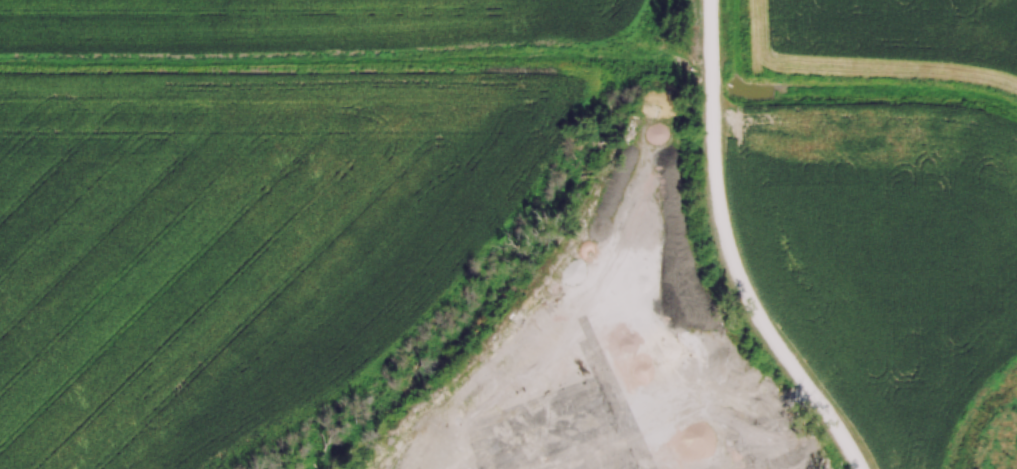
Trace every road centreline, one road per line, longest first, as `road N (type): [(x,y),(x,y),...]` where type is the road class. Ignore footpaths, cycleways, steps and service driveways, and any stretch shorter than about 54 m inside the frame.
road 1 (tertiary): [(711,0),(718,210),(732,269),(861,468)]

